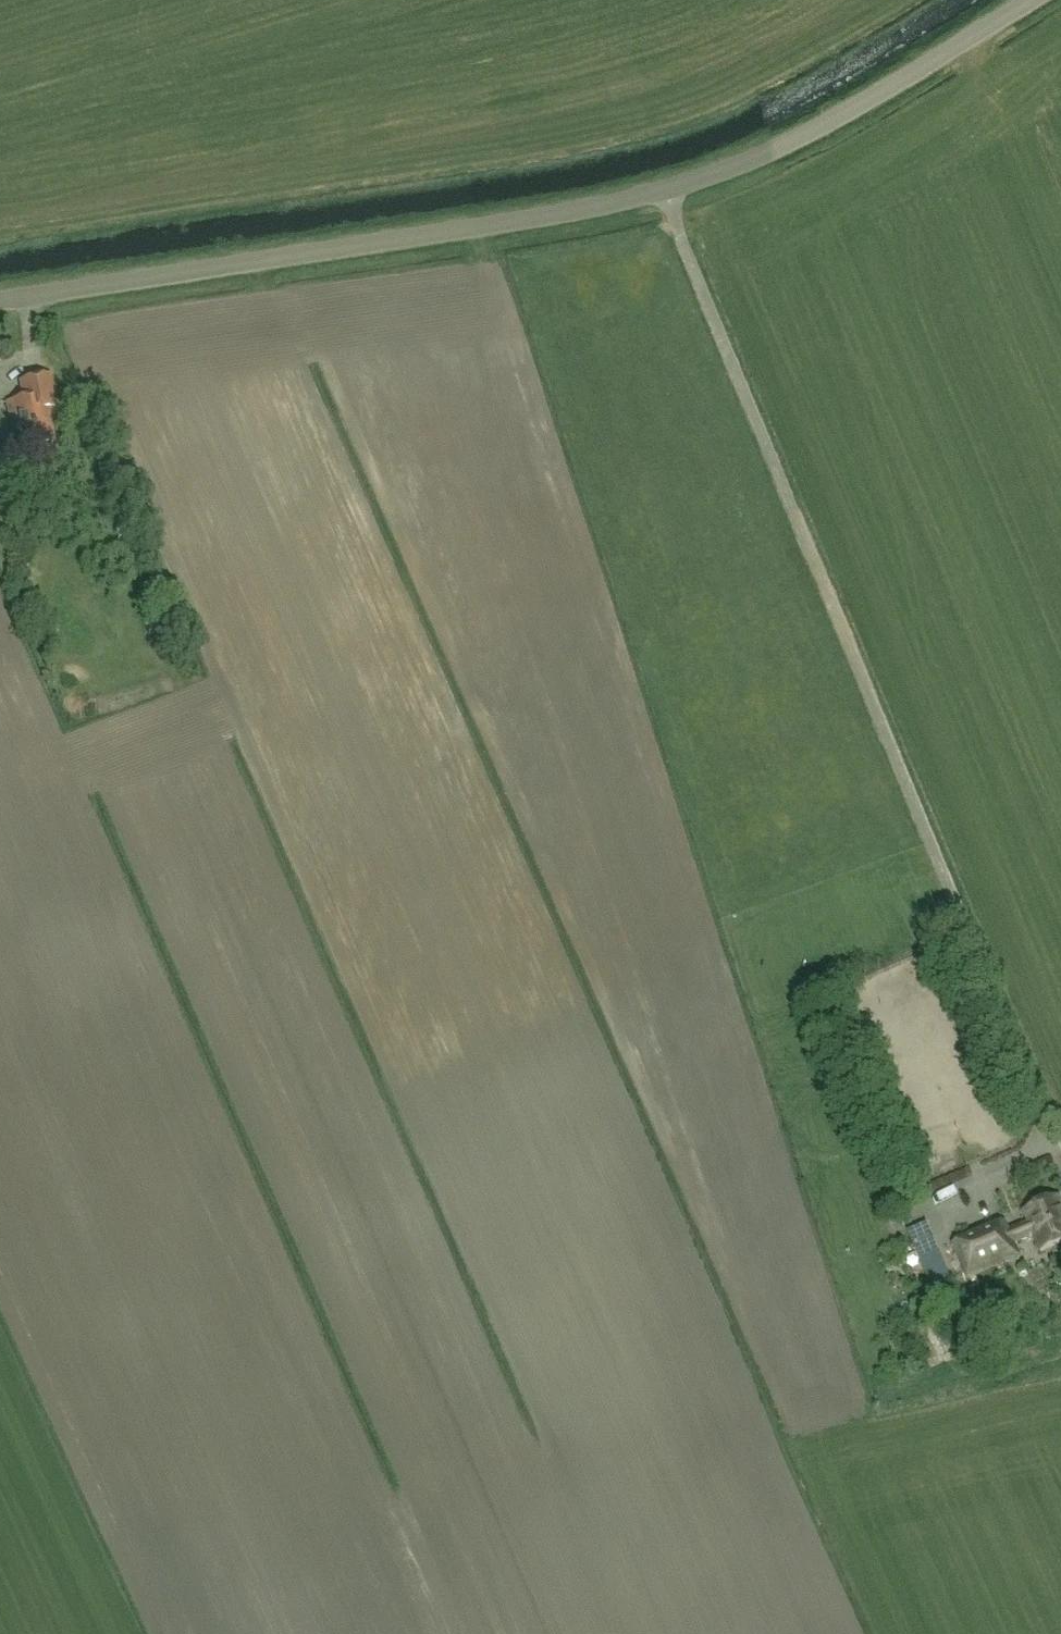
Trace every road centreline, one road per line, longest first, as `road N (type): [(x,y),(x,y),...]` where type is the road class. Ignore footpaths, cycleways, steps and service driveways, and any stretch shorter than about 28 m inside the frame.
road 1 (unclassified): [(0,301),(478,229),(702,182),(808,138),(1034,0)]
road 2 (track): [(1060,1148),(669,190)]

